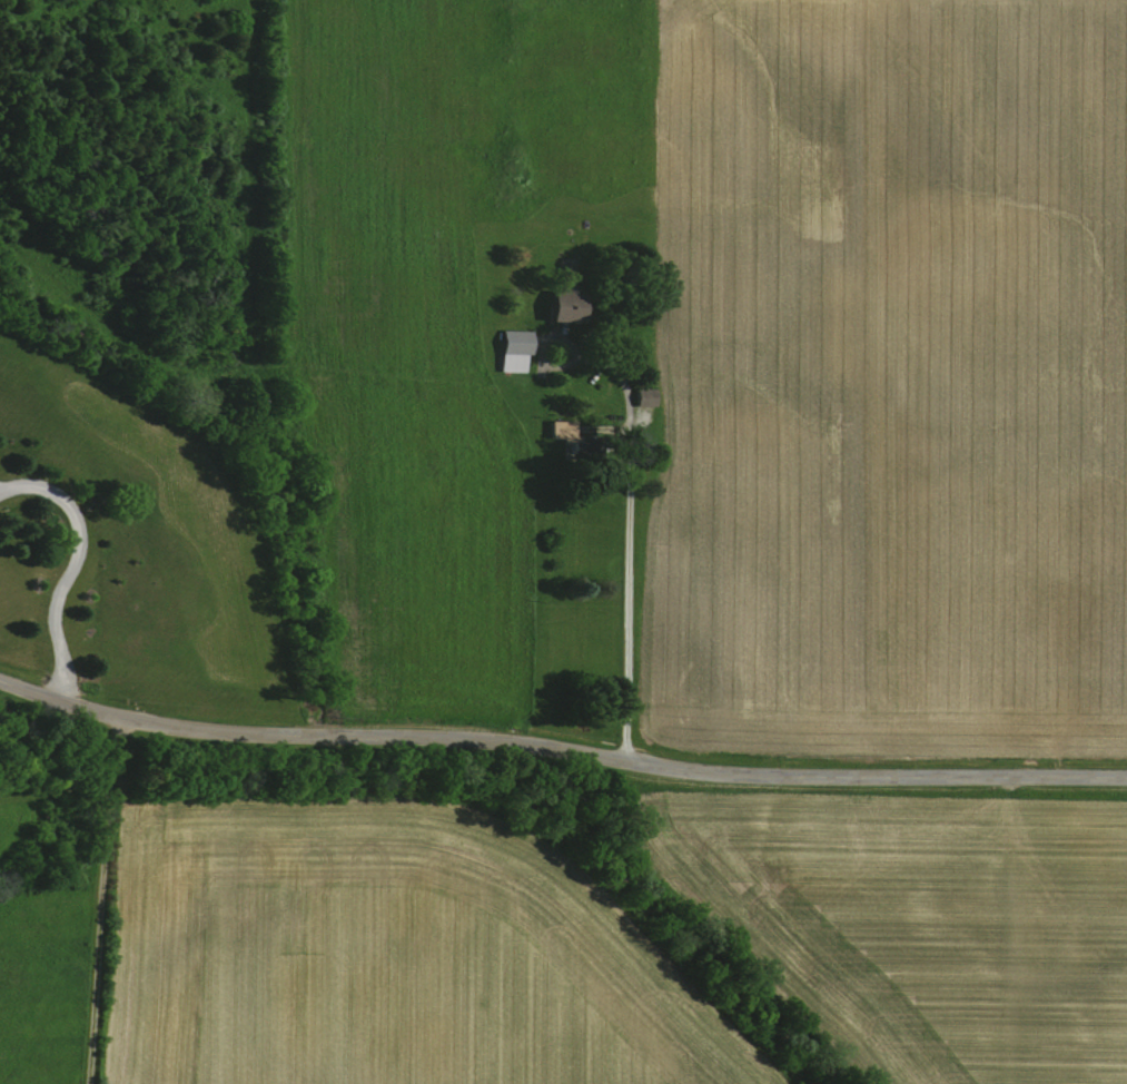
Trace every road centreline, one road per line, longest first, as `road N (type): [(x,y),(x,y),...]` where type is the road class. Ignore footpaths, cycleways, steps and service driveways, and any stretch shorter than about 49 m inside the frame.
road 1 (residential): [(0,680),(169,725),(484,739),(686,773),(1126,776)]

